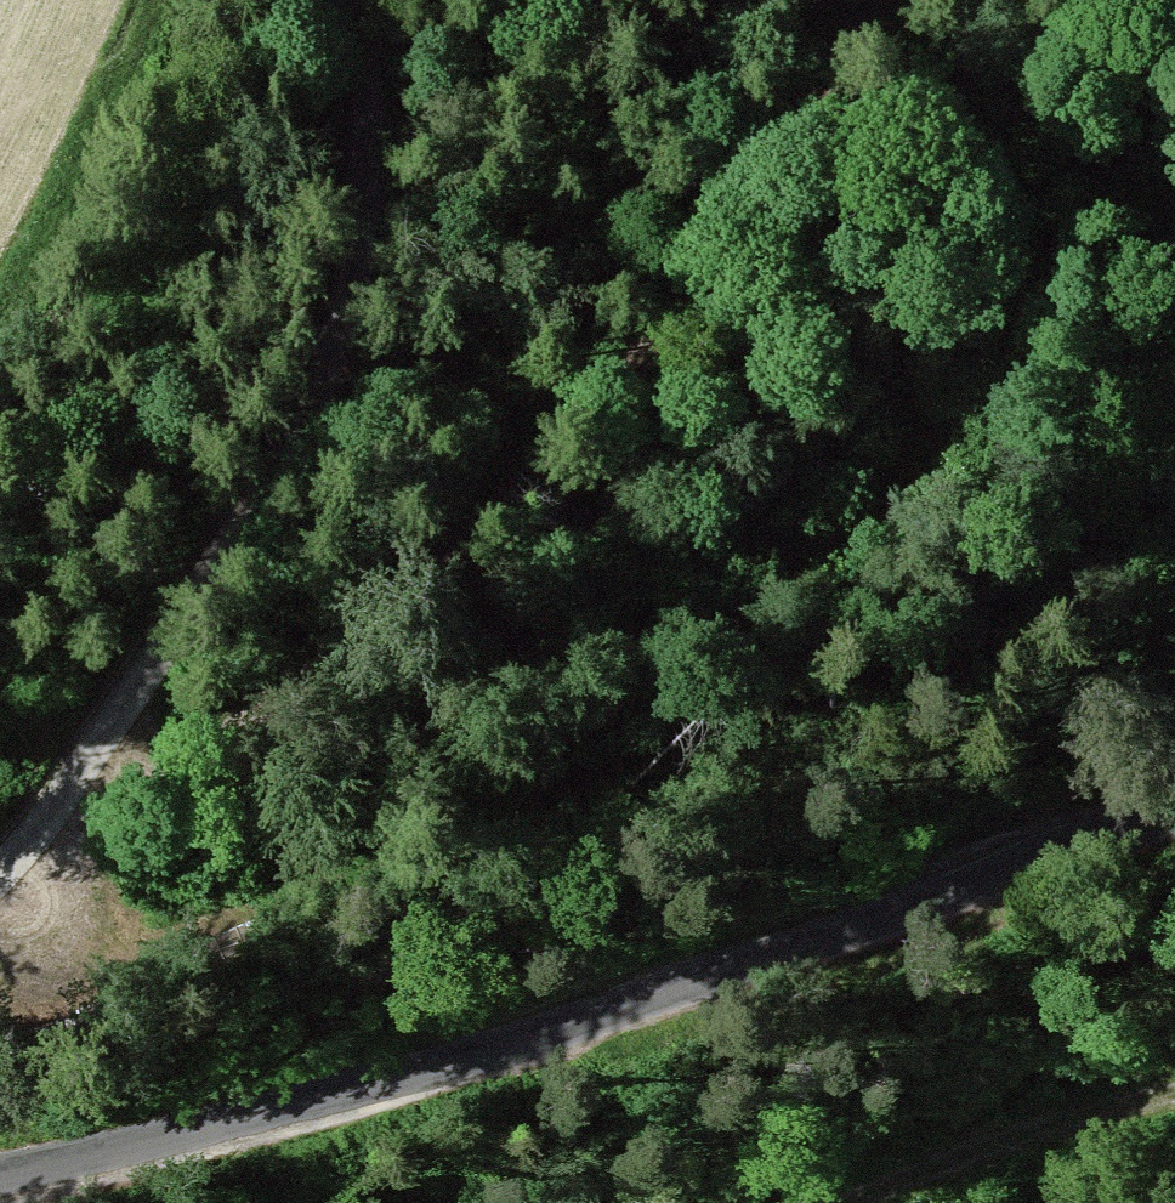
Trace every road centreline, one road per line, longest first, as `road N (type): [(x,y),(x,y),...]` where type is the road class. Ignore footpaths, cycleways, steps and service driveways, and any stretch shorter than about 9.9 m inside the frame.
road 1 (track): [(0,923),(178,904),(438,837),(942,633),(1174,490)]
road 2 (tertiary): [(0,1175),(401,1086),(1174,808)]
road 3 (track): [(860,0),(816,97),(720,246),(534,477),(301,679),(185,758),(56,807)]
road 4 (track): [(0,880),(56,807),(316,398),(363,227),(367,0)]
road 5 (track): [(1174,1078),(1082,1101),(858,1202)]
road 6 (track): [(816,97),(921,0)]

